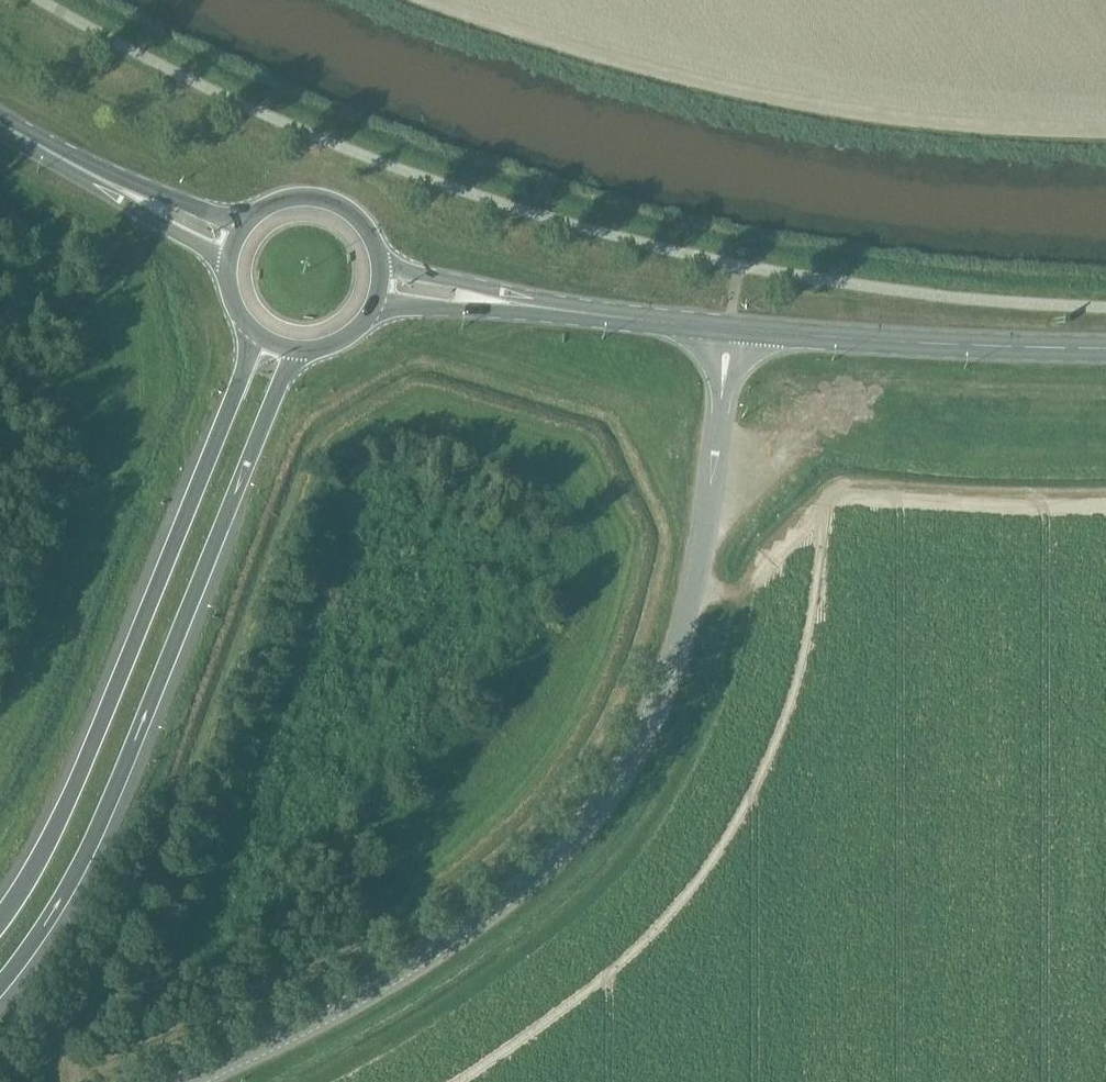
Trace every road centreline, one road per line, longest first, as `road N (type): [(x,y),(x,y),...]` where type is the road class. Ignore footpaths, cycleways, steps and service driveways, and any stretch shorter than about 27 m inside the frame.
road 1 (unclassified): [(191,1081),(328,1015),(432,952),(582,828),(636,741),(673,659),(697,569),(722,394)]
road 2 (motorway): [(0,984),(67,887),(100,823),(280,384),(305,350)]
road 3 (motorway): [(250,328),(244,370),(76,782),(0,919)]
road 4 (secondary): [(1105,348),(743,329)]
road 5 (secondary): [(713,326),(527,305)]
road 6 (primary): [(379,259),(362,224),(331,201),(292,197),(249,219)]
road 7 (secondary): [(371,311),(513,312),(527,305)]
road 8 (secondary): [(527,305),(379,259)]
road 9 (primary): [(0,124),(120,189)]
road 10 (primary): [(120,189),(128,205),(227,268)]
road 11 (primary): [(249,219),(140,186),(120,189)]

